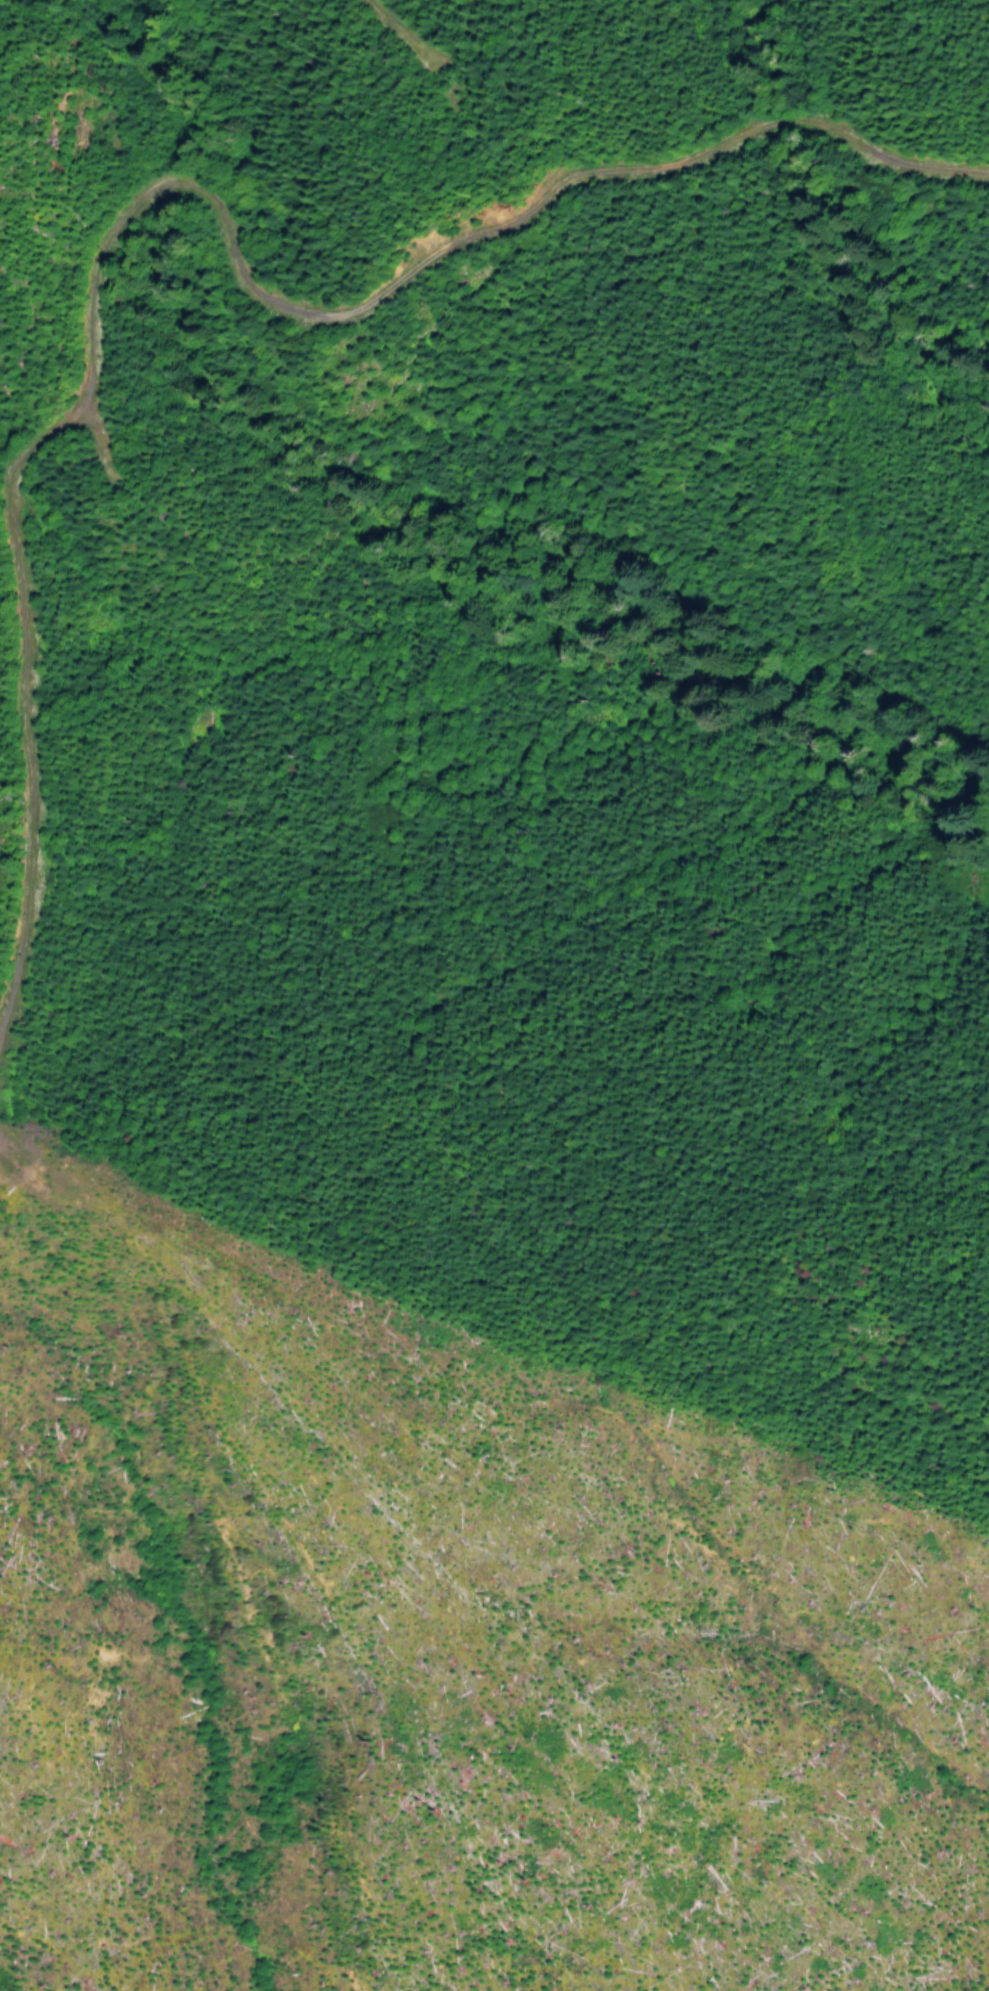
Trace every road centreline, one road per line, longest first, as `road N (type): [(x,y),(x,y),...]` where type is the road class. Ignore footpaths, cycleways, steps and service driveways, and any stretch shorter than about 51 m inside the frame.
road 1 (track): [(988,156),(822,100),(641,137),(431,257),(329,264),(257,161),(184,119),(106,131),(88,197),(112,294),(28,378),(4,499),(16,740),(46,933),(22,994),(0,1010)]

